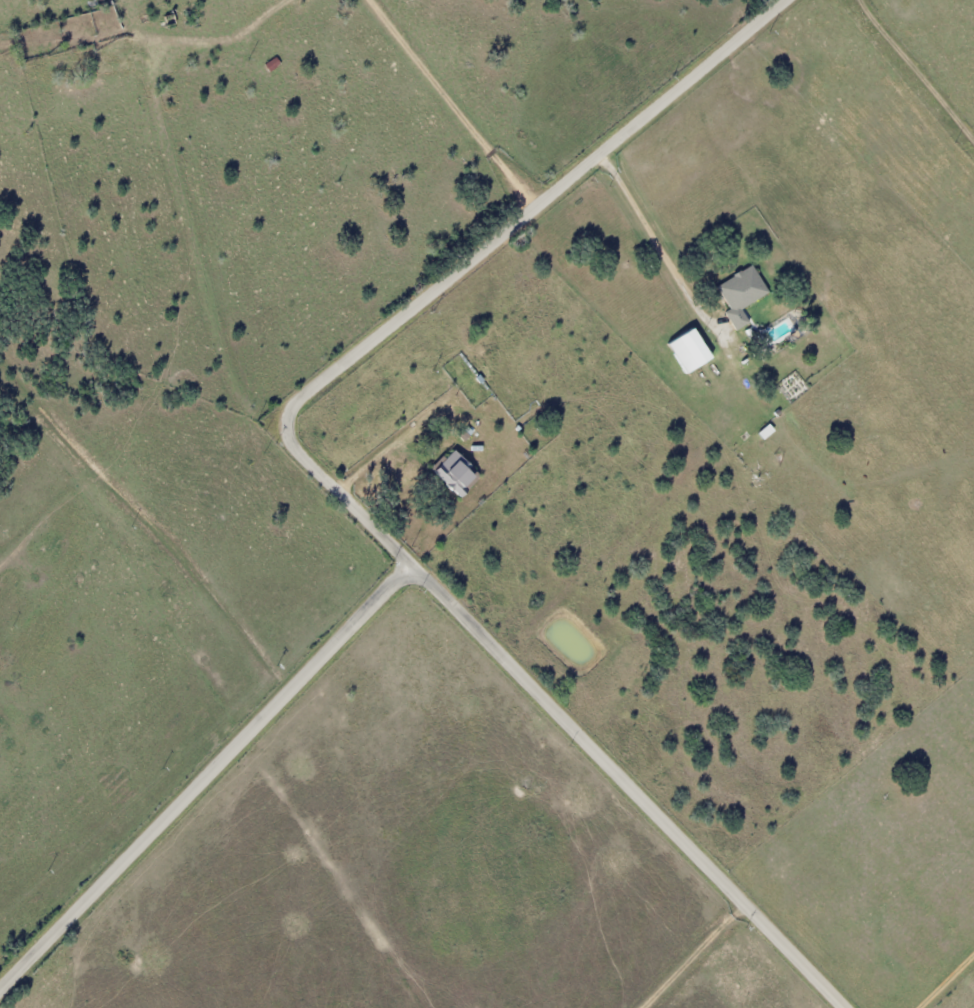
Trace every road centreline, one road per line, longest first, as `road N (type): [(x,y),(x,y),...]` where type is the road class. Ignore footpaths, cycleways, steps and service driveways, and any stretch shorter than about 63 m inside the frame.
road 1 (residential): [(852,1007),(441,584),(417,574),(388,587),(0,991)]
road 2 (residential): [(294,425),(305,395),(786,0)]
road 3 (residential): [(417,574),(409,554),(326,472)]

